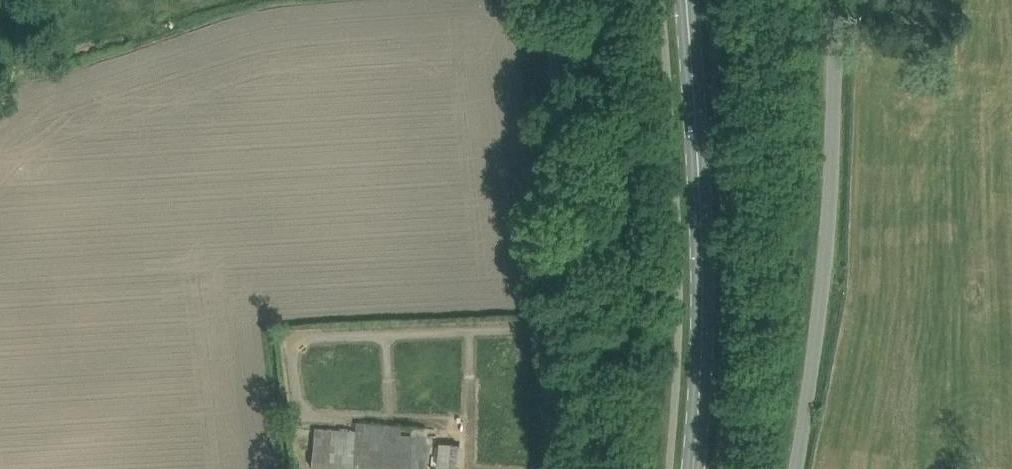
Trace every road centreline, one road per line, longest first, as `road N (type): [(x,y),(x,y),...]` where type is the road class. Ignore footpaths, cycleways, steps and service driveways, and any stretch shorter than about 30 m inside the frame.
road 1 (unclassified): [(550,0),(606,468)]
road 2 (unclassified): [(797,468),(831,202),(837,0)]
road 3 (tertiary): [(693,468),(701,212),(686,0)]

